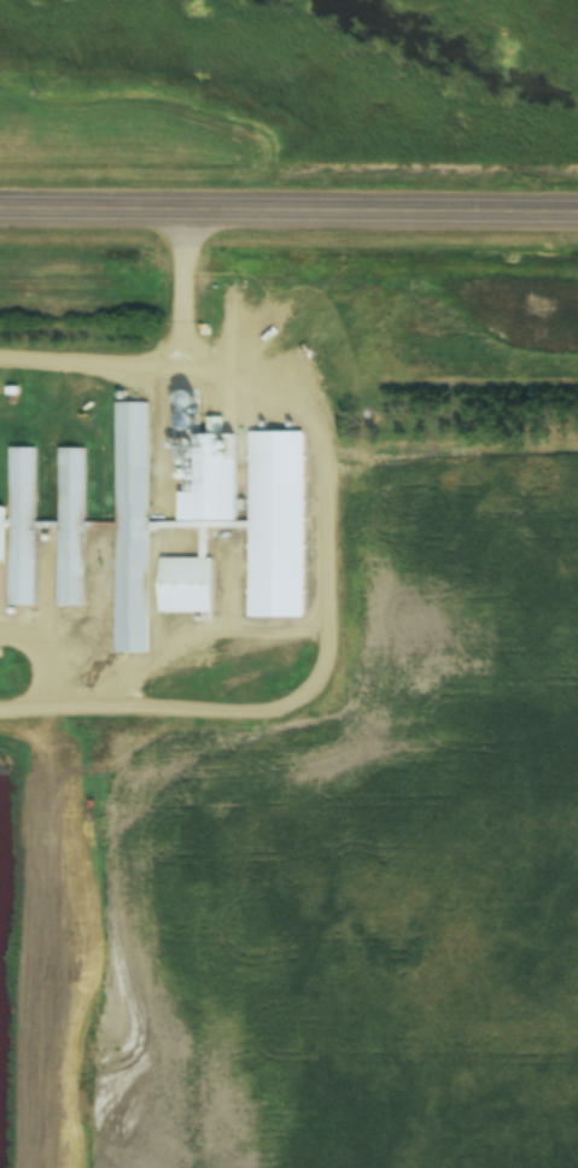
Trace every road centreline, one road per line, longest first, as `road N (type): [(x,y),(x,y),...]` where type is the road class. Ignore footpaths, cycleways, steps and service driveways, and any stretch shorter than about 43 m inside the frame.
road 1 (primary): [(577,206),(0,203)]

